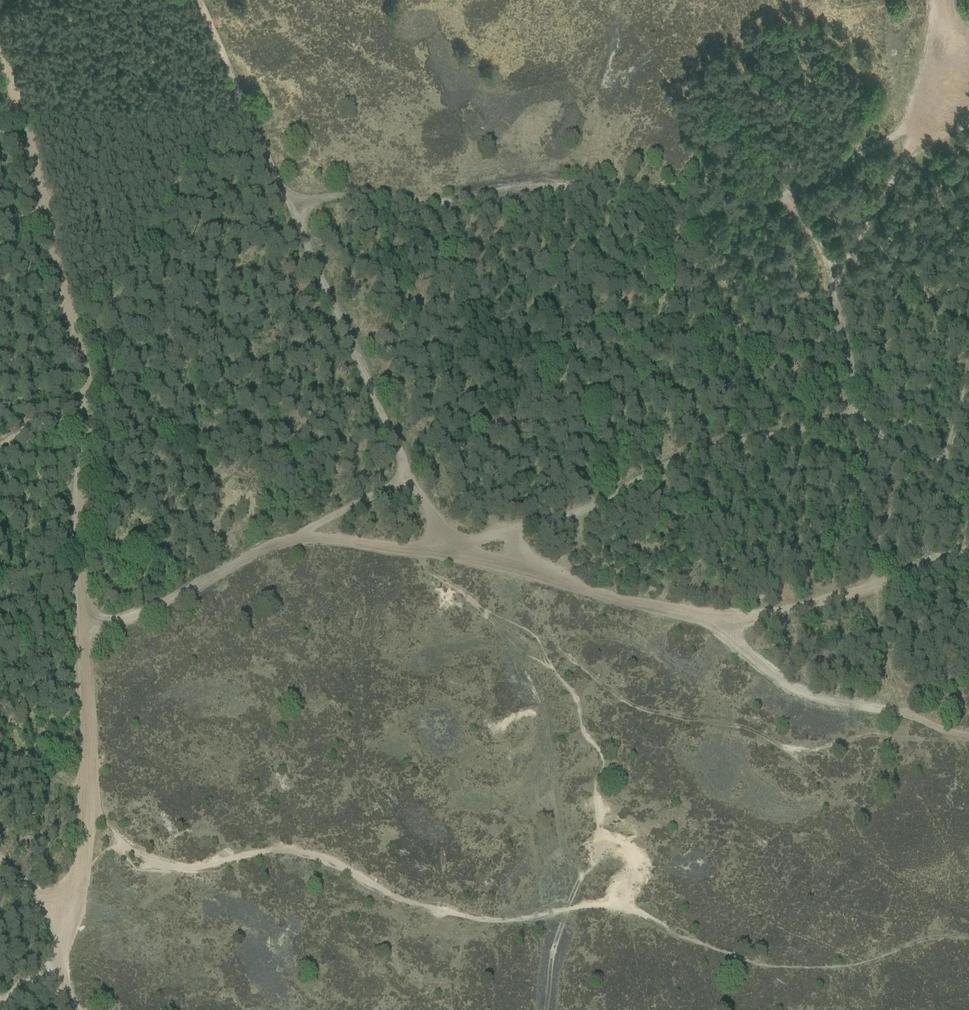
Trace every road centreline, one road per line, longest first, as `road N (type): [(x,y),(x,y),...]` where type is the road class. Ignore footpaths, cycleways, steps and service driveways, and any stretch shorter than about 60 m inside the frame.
road 1 (track): [(86,833),(189,868),(281,850),(353,868),(402,901),(502,925),(612,903),(773,971),(848,968),(922,943),(968,940)]
road 2 (track): [(0,38),(87,350),(86,833),(59,916)]
road 3 (track): [(291,202),(411,206),(569,189),(797,192),(916,117),(947,64),(940,0)]
road 4 (track): [(295,533),(467,560),(707,617),(790,689),(968,735)]
road 5 (track): [(797,192),(852,336),(860,413),(847,430),(792,428),(722,442),(582,512),(573,585)]
road 6 (track): [(80,325),(113,304),(125,259),(185,163),(270,161)]
road 7 (track): [(725,633),(905,579),(968,548)]
road 8 (track): [(835,283),(903,175),(916,117)]
road 9 (track): [(860,413),(968,470)]

